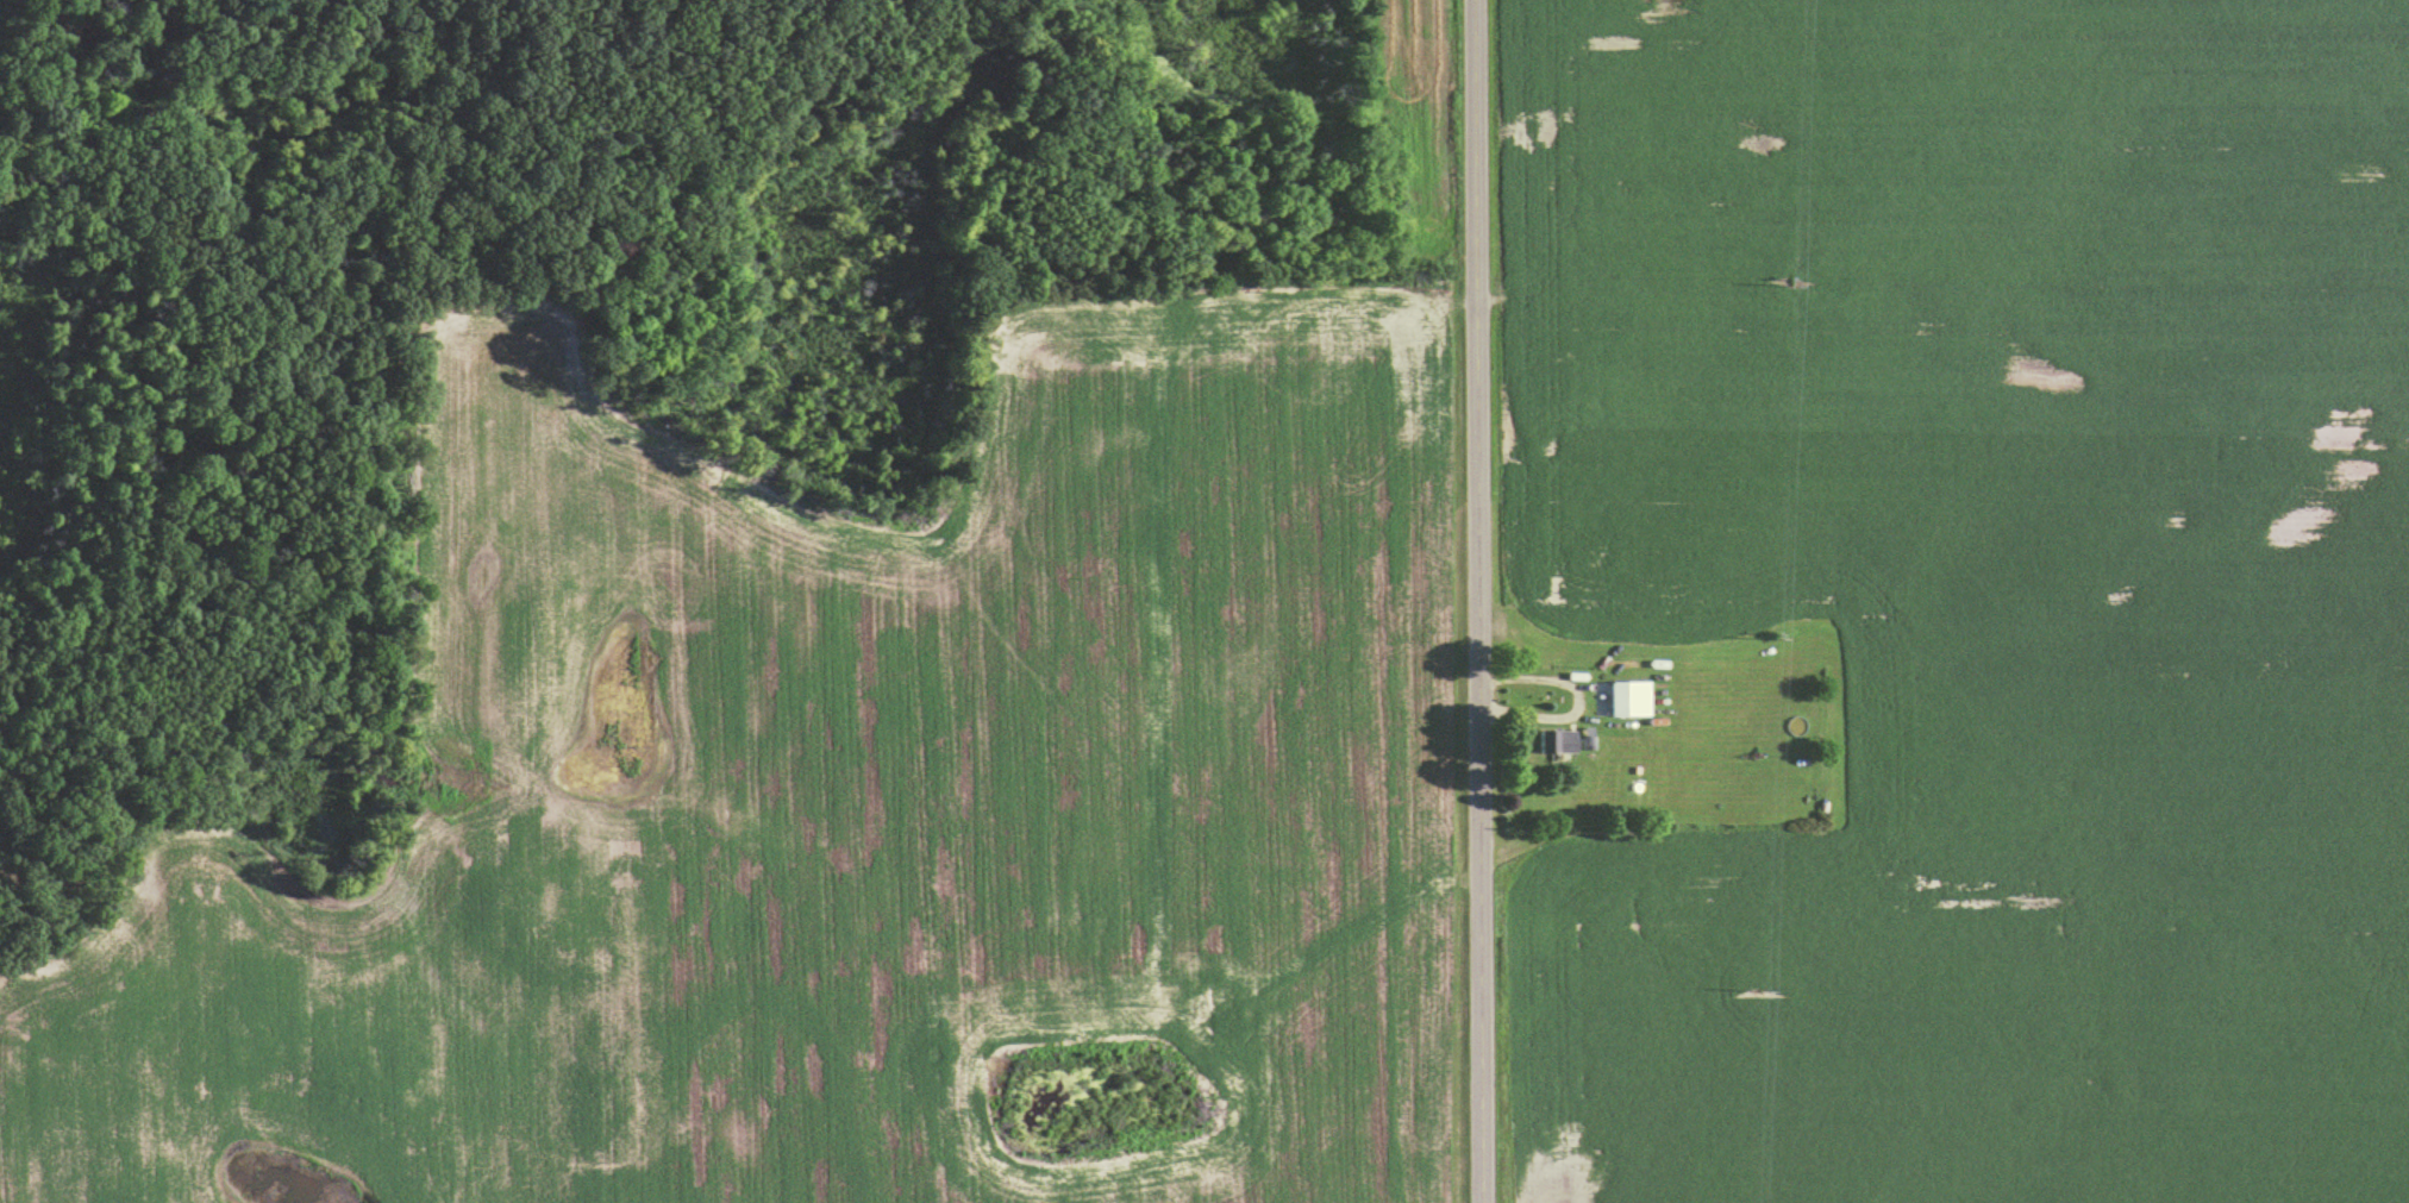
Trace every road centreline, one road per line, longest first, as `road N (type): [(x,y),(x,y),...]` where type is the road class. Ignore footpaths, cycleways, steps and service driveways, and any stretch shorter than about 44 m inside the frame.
road 1 (tertiary): [(1485,1202),(1476,0)]

